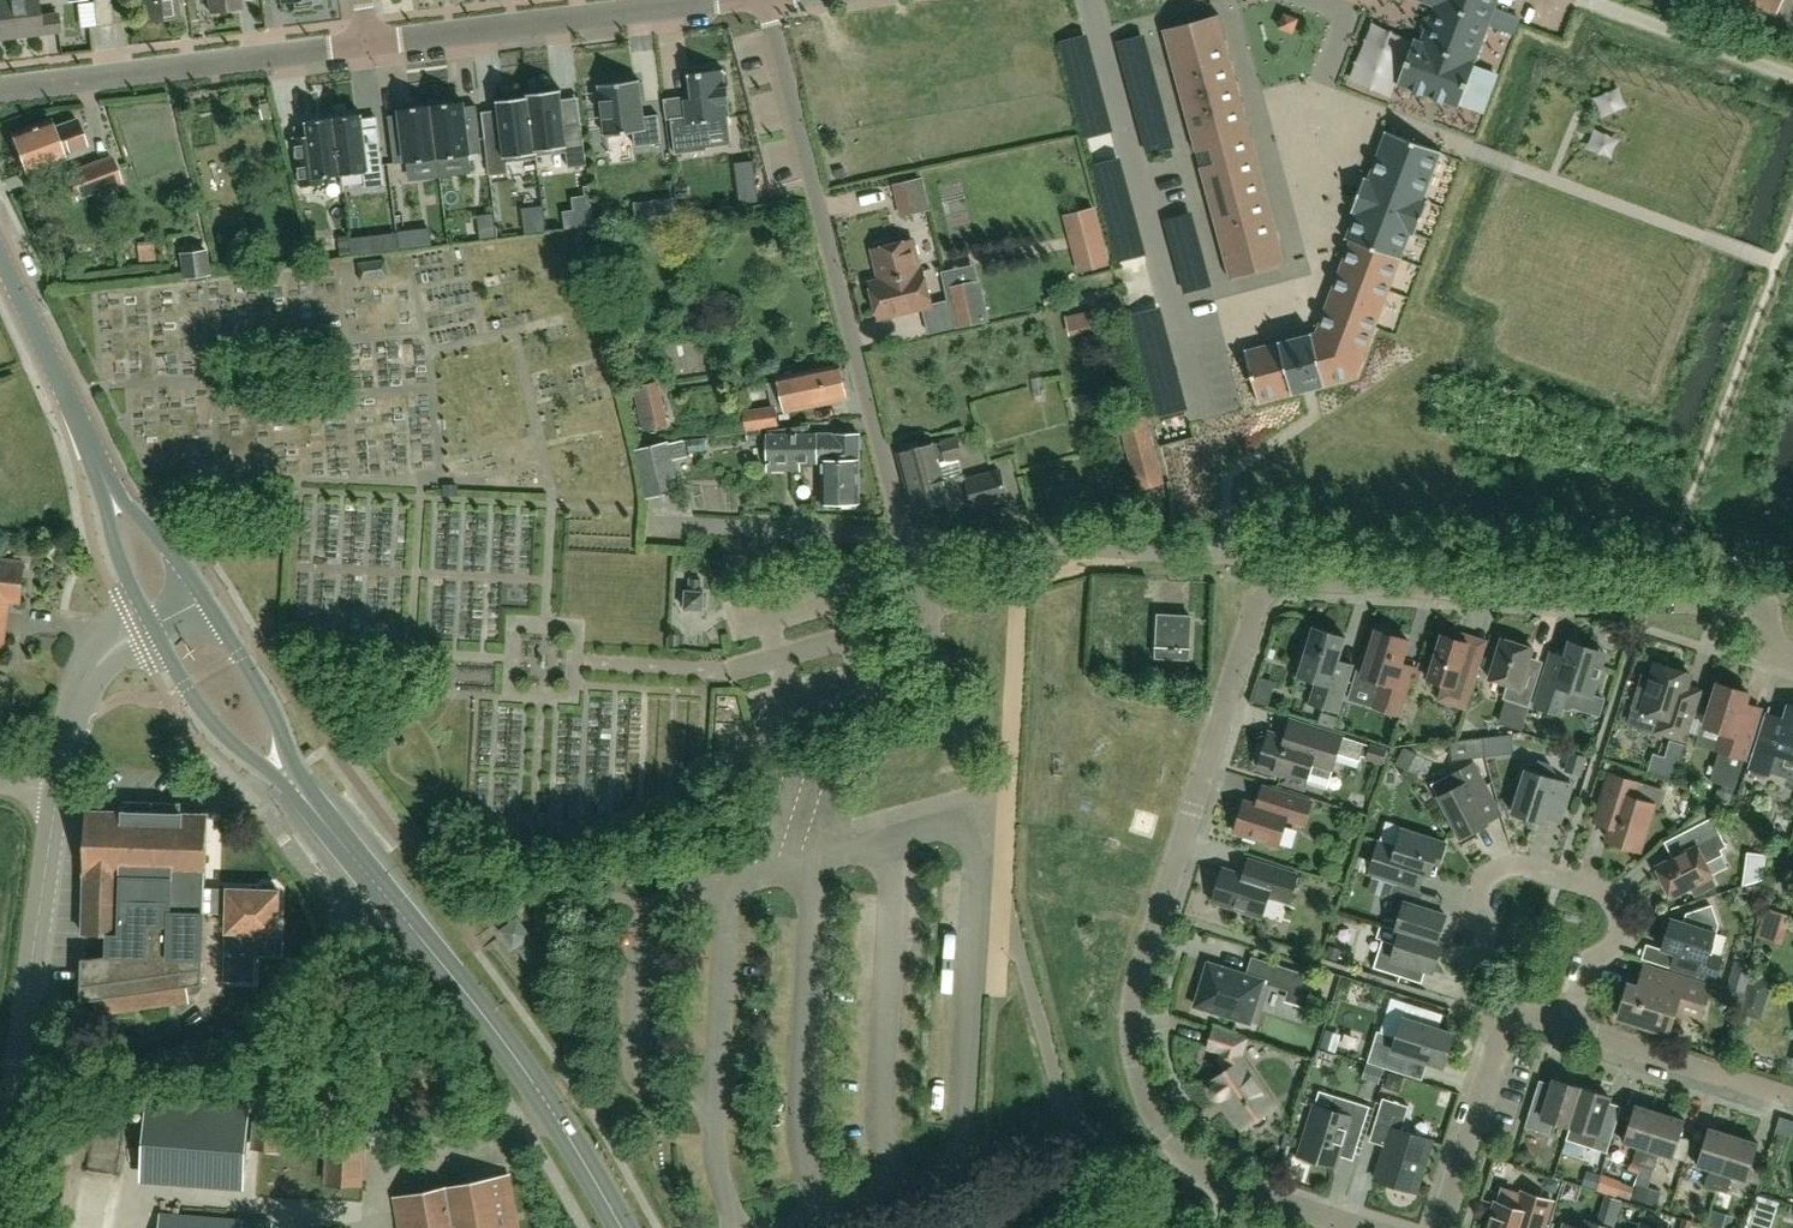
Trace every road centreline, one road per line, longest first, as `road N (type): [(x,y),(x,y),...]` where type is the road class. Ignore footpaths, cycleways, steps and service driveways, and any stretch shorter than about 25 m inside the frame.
road 1 (residential): [(1357,1227),(1248,1193),(1204,1168),(1147,1102),(1132,1031),(1160,912),(1265,594),(1303,577),(1745,605),(1766,618),(1792,658)]
road 2 (residential): [(906,536),(764,0)]
road 3 (secondary): [(621,1227),(501,1041),(303,793)]
road 4 (residential): [(1568,1025),(1588,964),(1611,948),(1620,919),(1597,888),(1524,866),(1489,877),(1477,902),(1487,933),(1475,996),(1503,1022)]
road 5 (track): [(1792,223),(1672,537),(1633,598)]
road 6 (tertiary): [(0,1189),(55,787)]
road 7 (residential): [(0,93),(366,44)]
road 8 (residential): [(366,44),(709,0)]
road 9 (residential): [(729,670),(924,610),(906,536)]
road 10 (residential): [(906,536),(646,522)]
road 11 (secondary): [(108,484),(0,260)]
road 12 (residential): [(1792,1096),(1568,1025)]
road 13 (secondary): [(154,626),(184,687),(221,732),(303,793)]
road 14 (secondary): [(303,793),(271,708),(207,600)]
road 15 (residential): [(1441,1227),(1503,1022)]
road 16 (tertiary): [(55,787),(87,679),(113,648),(154,626)]
road 17 (secondary): [(207,600),(108,484)]
road 18 (secondary): [(108,484),(128,573),(154,626)]

